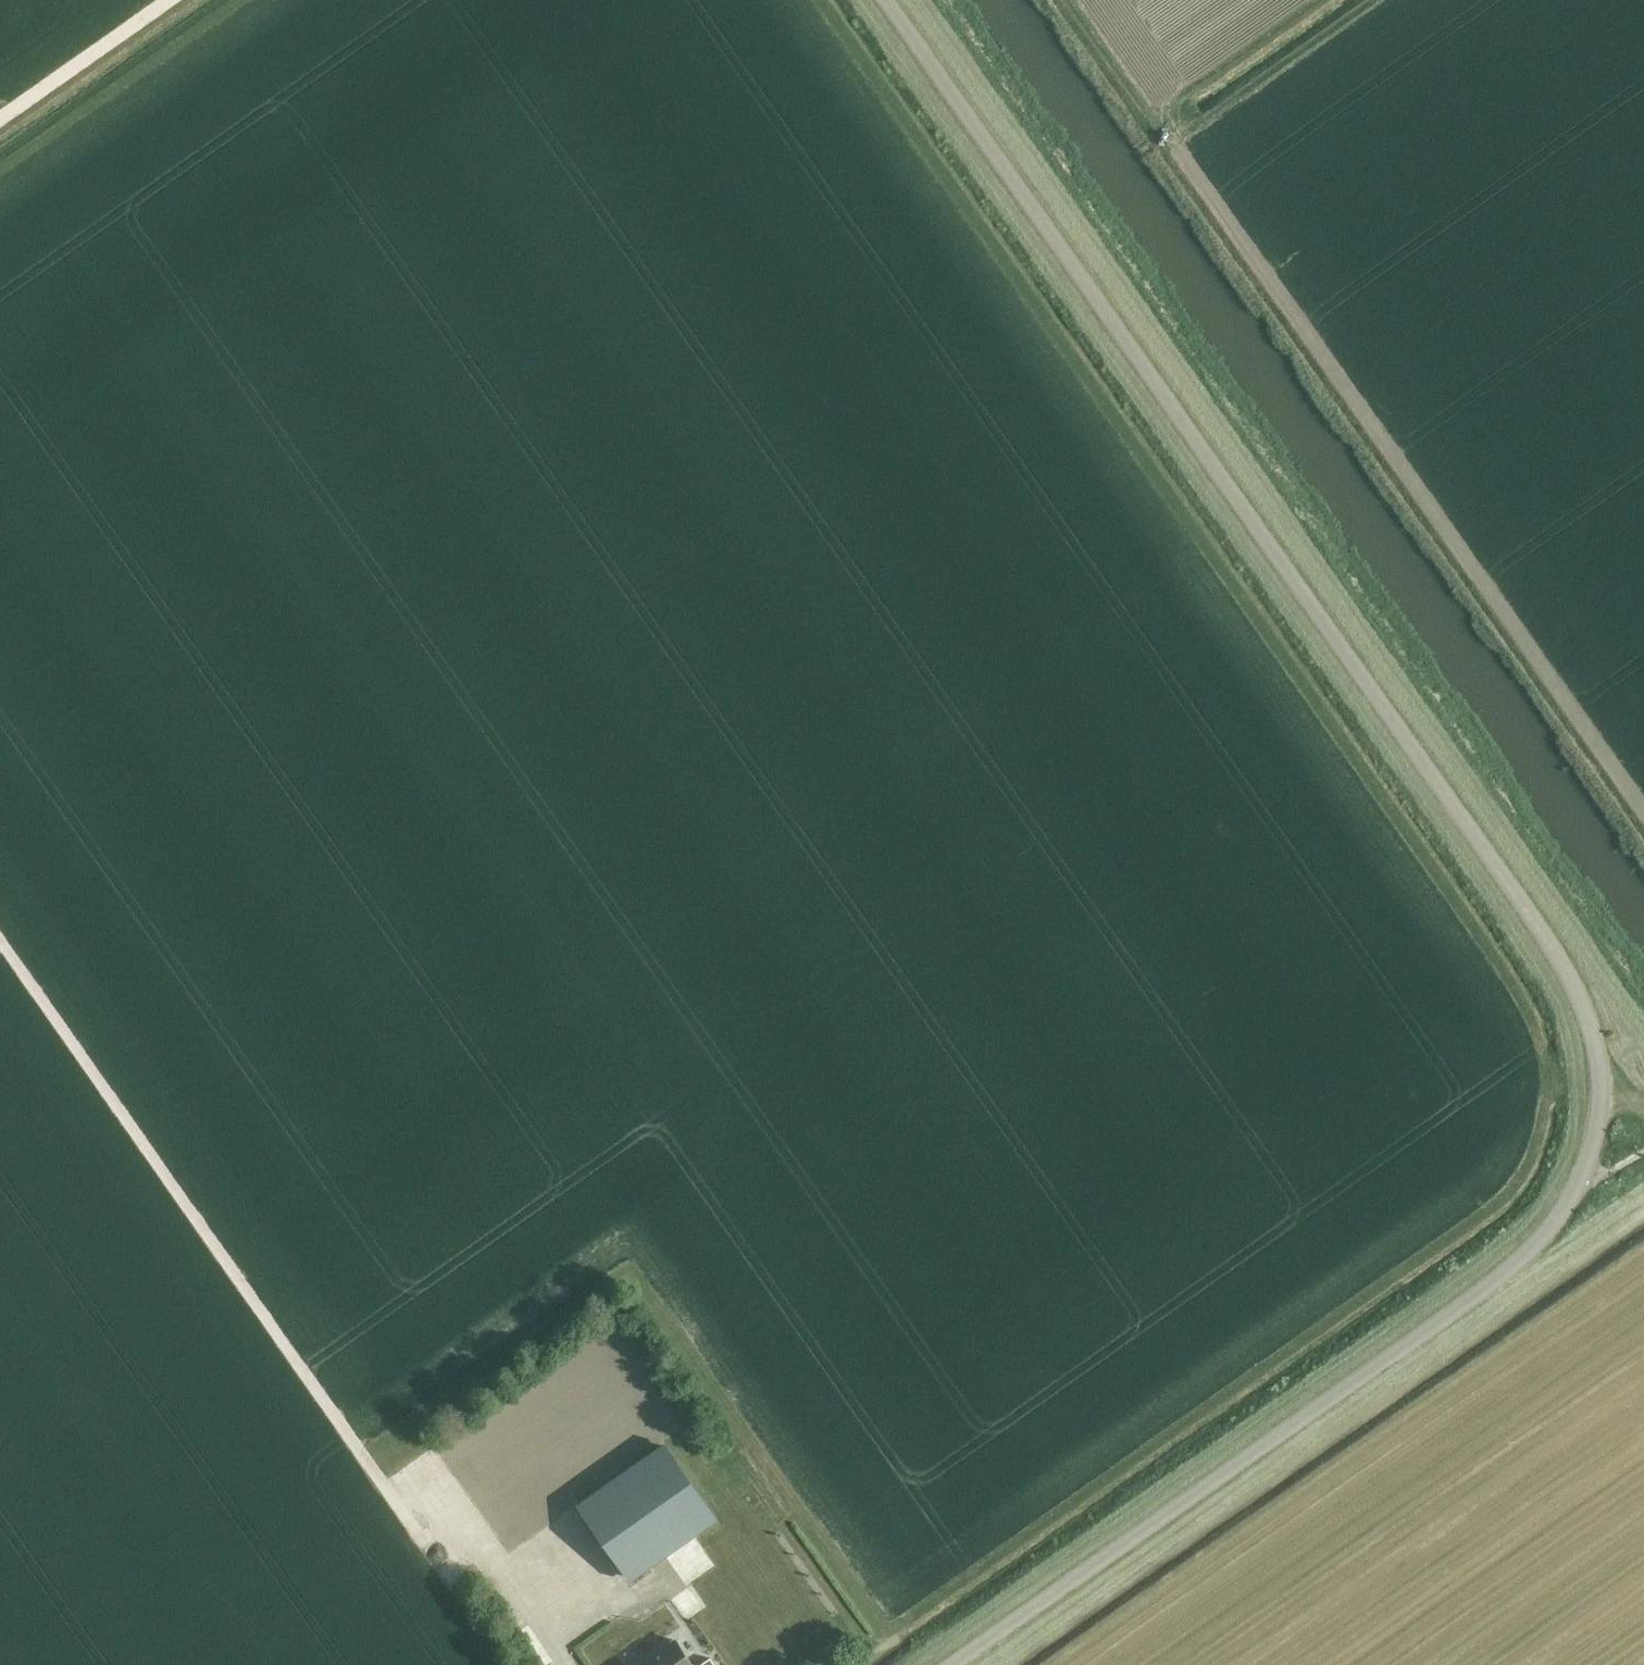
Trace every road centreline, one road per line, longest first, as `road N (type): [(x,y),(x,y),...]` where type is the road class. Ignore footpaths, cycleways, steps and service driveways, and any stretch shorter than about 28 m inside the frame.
road 1 (unclassified): [(951,1664),(1431,1330),(1537,1246),(1570,1210),(1584,1180),(1600,1134),(1600,1091),(1597,1043),(1580,1000),(1535,924),(887,0)]
road 2 (track): [(387,1487),(0,937)]
road 3 (track): [(0,116),(166,0)]

